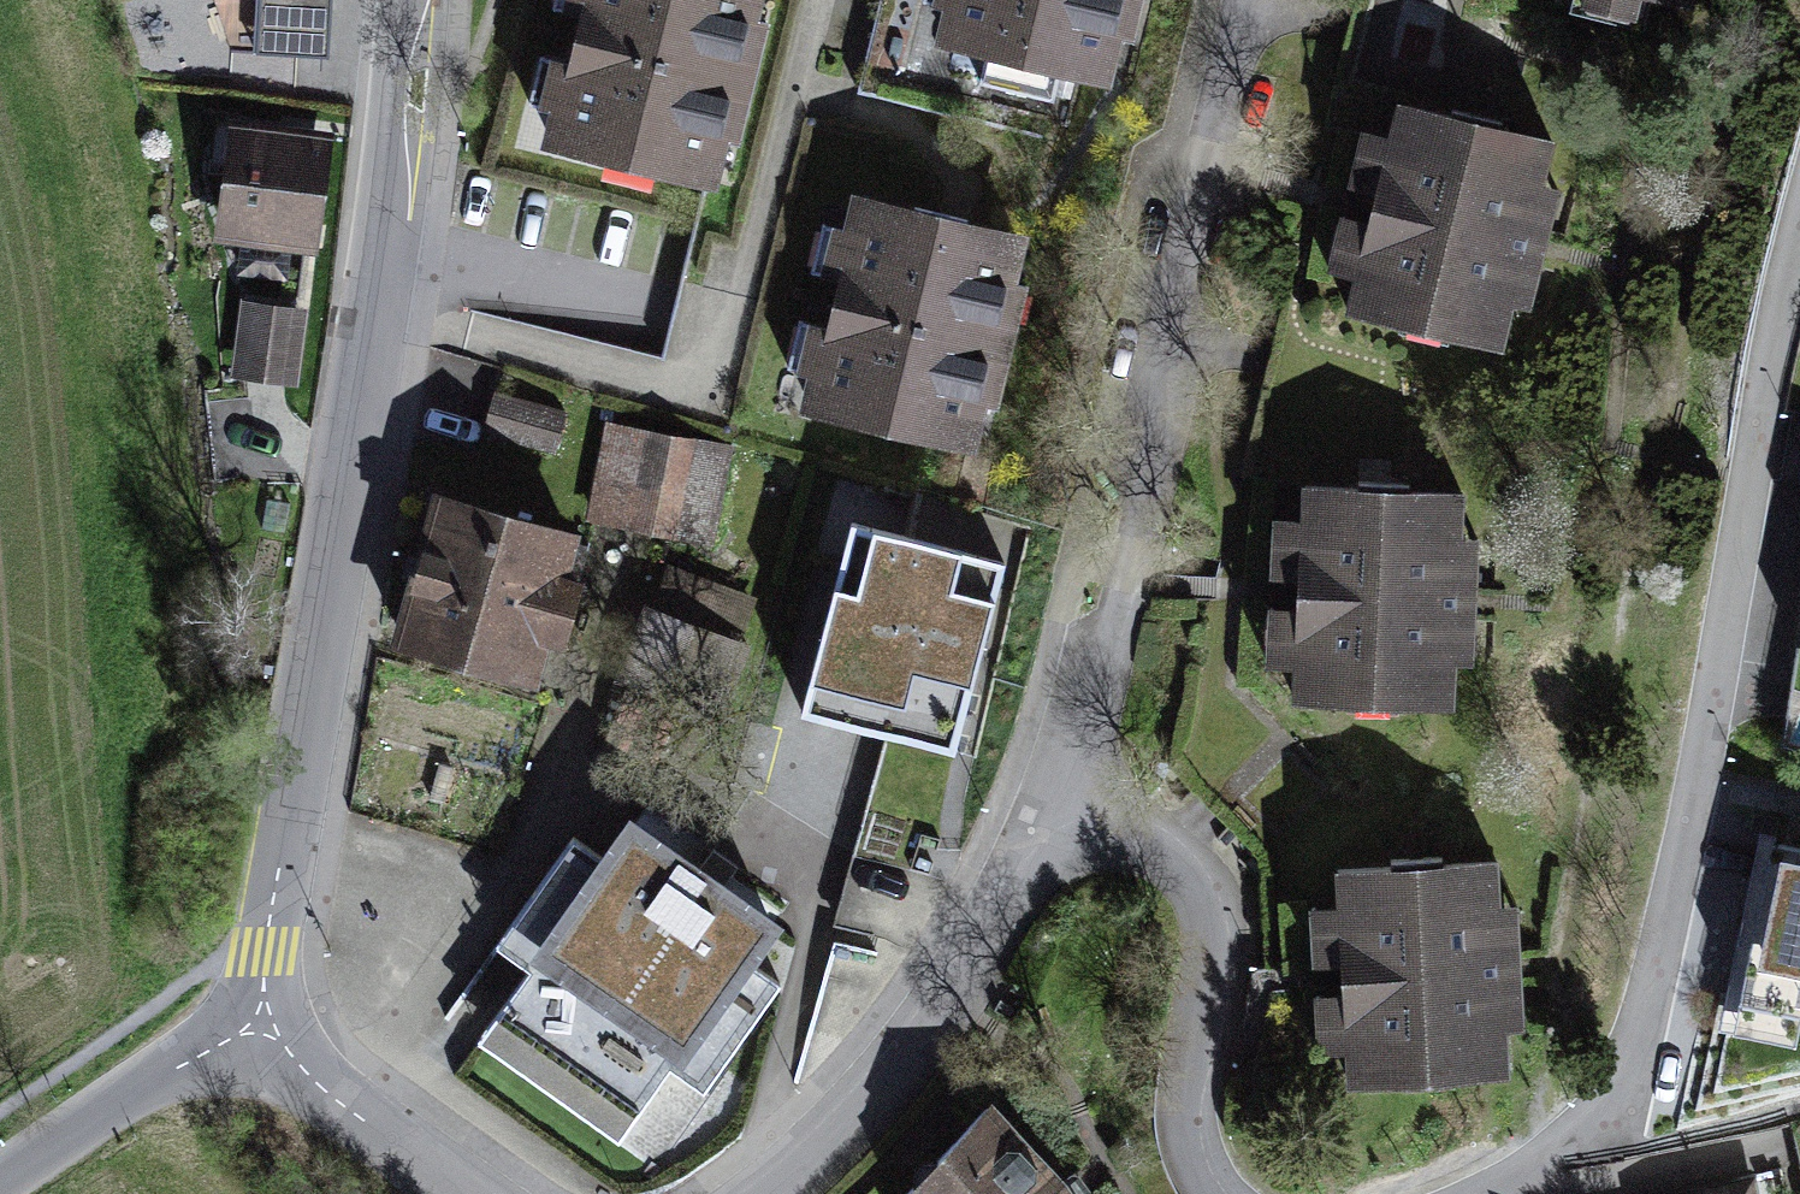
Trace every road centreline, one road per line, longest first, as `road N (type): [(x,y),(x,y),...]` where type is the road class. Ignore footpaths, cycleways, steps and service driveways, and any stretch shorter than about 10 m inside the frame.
road 1 (residential): [(264,1022),(266,954),(390,244),(411,0)]
road 2 (residential): [(1514,1193),(1566,1160),(1642,1052),(1799,321)]
road 3 (residential): [(1081,825),(1261,0)]
road 4 (residential): [(774,1193),(803,1172),(984,956),(1028,859),(1081,825)]
road 5 (residential): [(1081,825),(1145,841),(1188,881),(1215,934),(1190,1100),(1210,1183),(1222,1193)]
road 6 (unclassified): [(0,1174),(264,1022)]
road 7 (residential): [(264,1022),(351,1112),(464,1193)]

